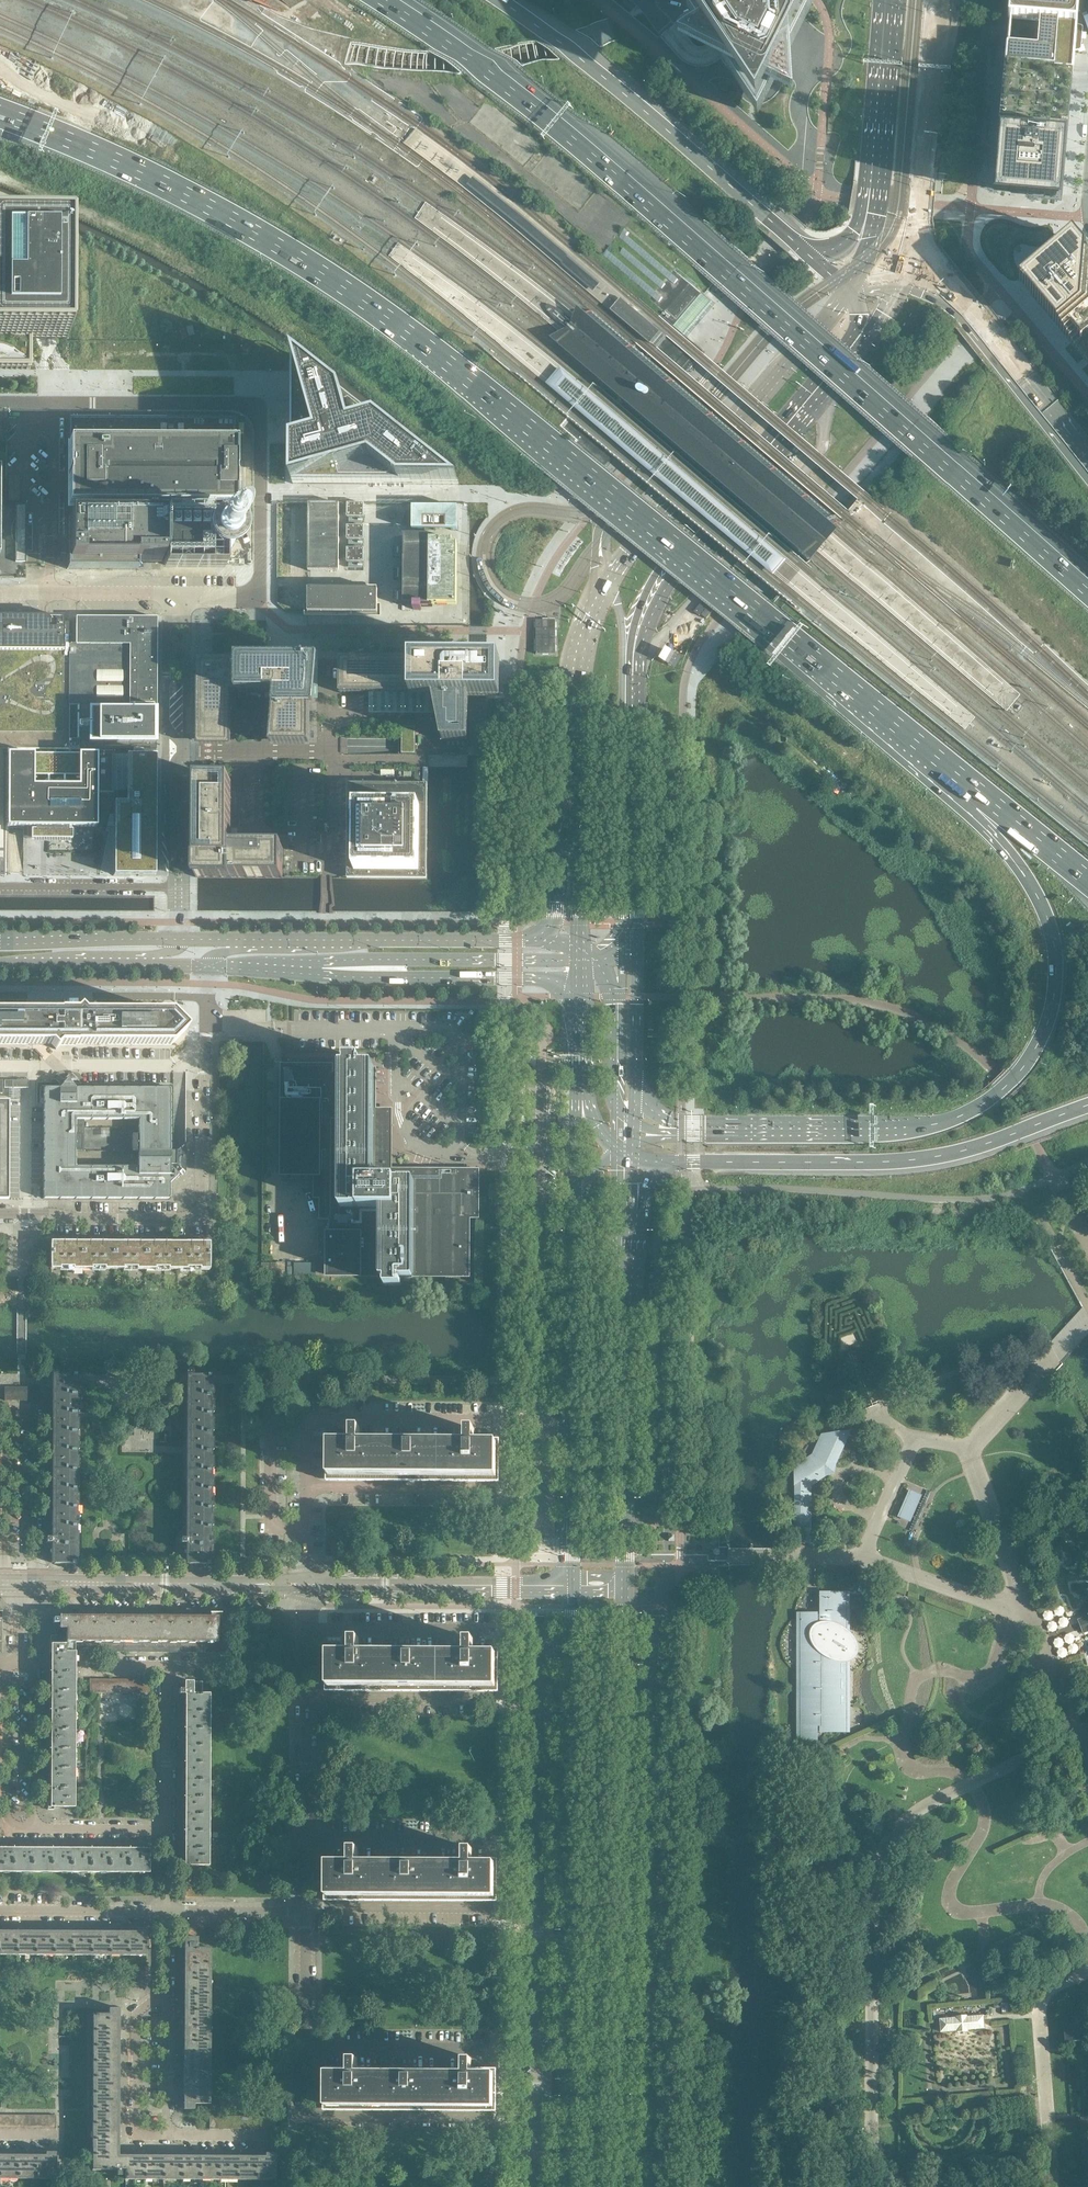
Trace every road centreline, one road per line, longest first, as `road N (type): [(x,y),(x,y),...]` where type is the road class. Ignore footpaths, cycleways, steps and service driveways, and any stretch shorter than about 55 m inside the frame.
road 1 (motorway): [(0,114),(173,189),(368,304),(974,786)]
road 2 (motorway): [(1087,589),(600,159),(384,0)]
road 3 (motorway): [(974,786),(1056,944),(1050,1017),(1016,1077),(975,1110),(925,1126),(682,1129)]
road 4 (secondary): [(637,935),(633,666),(641,624),(668,572),(860,345)]
road 5 (secondary): [(847,292),(628,553),(594,604),(576,674),(574,838)]
road 6 (secondary): [(624,2186),(626,1585)]
road 7 (secondary): [(570,1586),(569,2186)]
road 8 (residential): [(205,967),(201,1207),(192,1217),(23,1215)]
road 9 (motorway): [(675,1162),(904,1161),(968,1150),(1087,1105)]
road 10 (motorway): [(808,255),(625,95),(499,0)]
road 11 (track): [(346,370),(173,261),(0,178)]
road 12 (secondary): [(573,1208),(570,1586)]
road 13 (secondary): [(626,1585),(631,1208)]
road 14 (residential): [(39,1583),(38,1413),(5,1413),(5,1583)]
road 15 (secondary): [(526,941),(240,939)]
road 16 (tertiary): [(307,1584),(39,1583)]
road 17 (residential): [(181,597),(255,597),(258,589),(254,406)]
road 18 (tertiary): [(570,1586),(307,1584)]
road 19 (residential): [(495,2118),(306,2117),(306,2049)]
road 20 (secondary): [(329,968),(543,978),(581,996)]
road 21 (residential): [(0,401),(254,406)]
road 22 (secondary): [(329,968),(386,960),(581,961)]
road 23 (secondary): [(916,229),(946,0)]
road 24 (motorway): [(1087,462),(959,302)]
road 25 (residential): [(166,1990),(136,2016),(136,2136),(168,2136)]
road 26 (residential): [(34,1829),(7,1829),(6,1665)]
road 27 (secondary): [(889,0),(873,187)]
road 28 (residential): [(307,1420),(494,1421)]
road 29 (residential): [(307,1908),(493,1909)]
road 30 (residential): [(308,1631),(493,1632)]
road 31 (secondary): [(182,939),(0,944)]
road 32 (residential): [(307,1840),(489,1840)]
road 33 (residential): [(34,1829),(34,1666),(19,1655)]
road 34 (residential): [(0,592),(181,597)]
road 35 (residential): [(306,2049),(487,2050)]
road 36 (residential): [(307,1420),(270,1420),(270,1527),(307,1527)]
road 37 (residential): [(0,886),(180,886)]
road 38 (residential): [(308,1700),(481,1700)]
road 39 (residential): [(307,1489),(479,1490)]
road 40 (secondary): [(633,1122),(617,1090),(616,997),(598,960)]
road 41 (residential): [(167,1912),(0,1911)]
road 42 (residential): [(180,756),(344,758)]
road 43 (residential): [(166,1830),(167,1666)]
road 44 (residential): [(180,756),(181,597)]
road 45 (secondary): [(635,1092),(637,935)]
road 46 (motorway): [(974,786),(1087,879)]
road 47 (residential): [(168,2136),(166,1990)]
road 48 (secondary): [(0,965),(144,965)]
road 49 (residential): [(308,1666),(167,1666)]
road 50 (residential): [(307,1911),(167,1912)]
road 51 (residential): [(307,1840),(308,1700)]
road 52 (residential): [(306,2049),(307,1911)]
road 53 (residential): [(166,1830),(34,1829)]
road 54 (residential): [(180,886),(180,756)]
road 55 (secondary): [(205,967),(329,968)]

